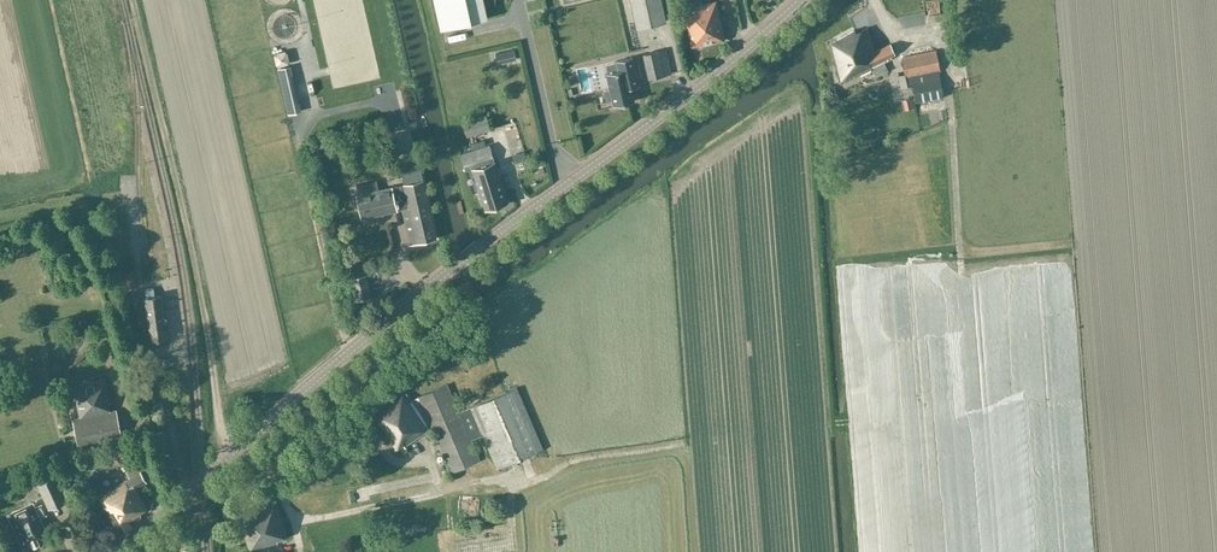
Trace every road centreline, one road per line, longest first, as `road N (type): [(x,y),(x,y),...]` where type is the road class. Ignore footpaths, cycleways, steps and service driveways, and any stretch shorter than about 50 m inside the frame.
road 1 (tertiary): [(109,551),(449,268),(687,97),(802,0)]
road 2 (track): [(234,450),(218,416),(204,298),(136,0)]
road 3 (track): [(419,498),(295,519),(266,467)]

